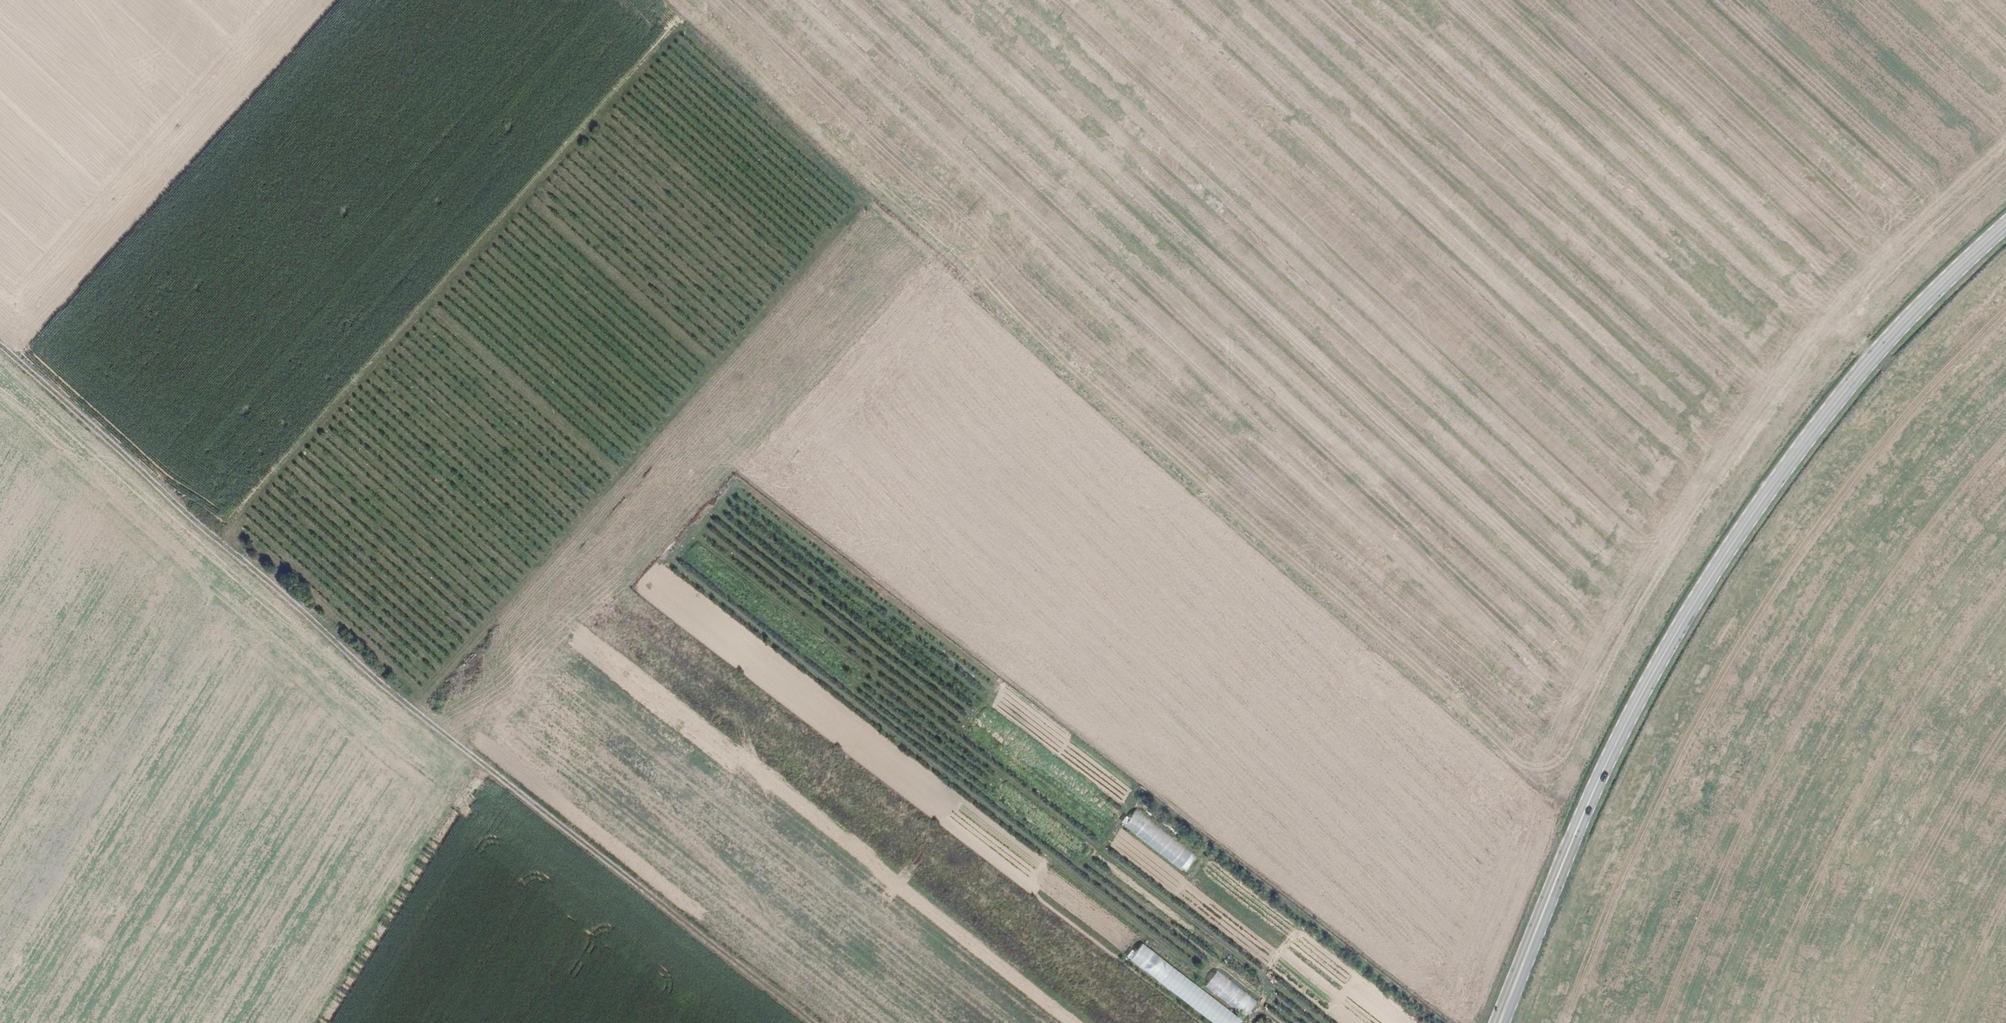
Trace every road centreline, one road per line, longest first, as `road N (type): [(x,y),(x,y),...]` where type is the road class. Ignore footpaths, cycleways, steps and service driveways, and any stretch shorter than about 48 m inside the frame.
road 1 (track): [(812,1022),(414,710),(0,339)]
road 2 (primary): [(2005,225),(1896,326),(1776,481),(1675,634),(1577,829)]
road 3 (primary): [(1503,1022),(1577,829)]

